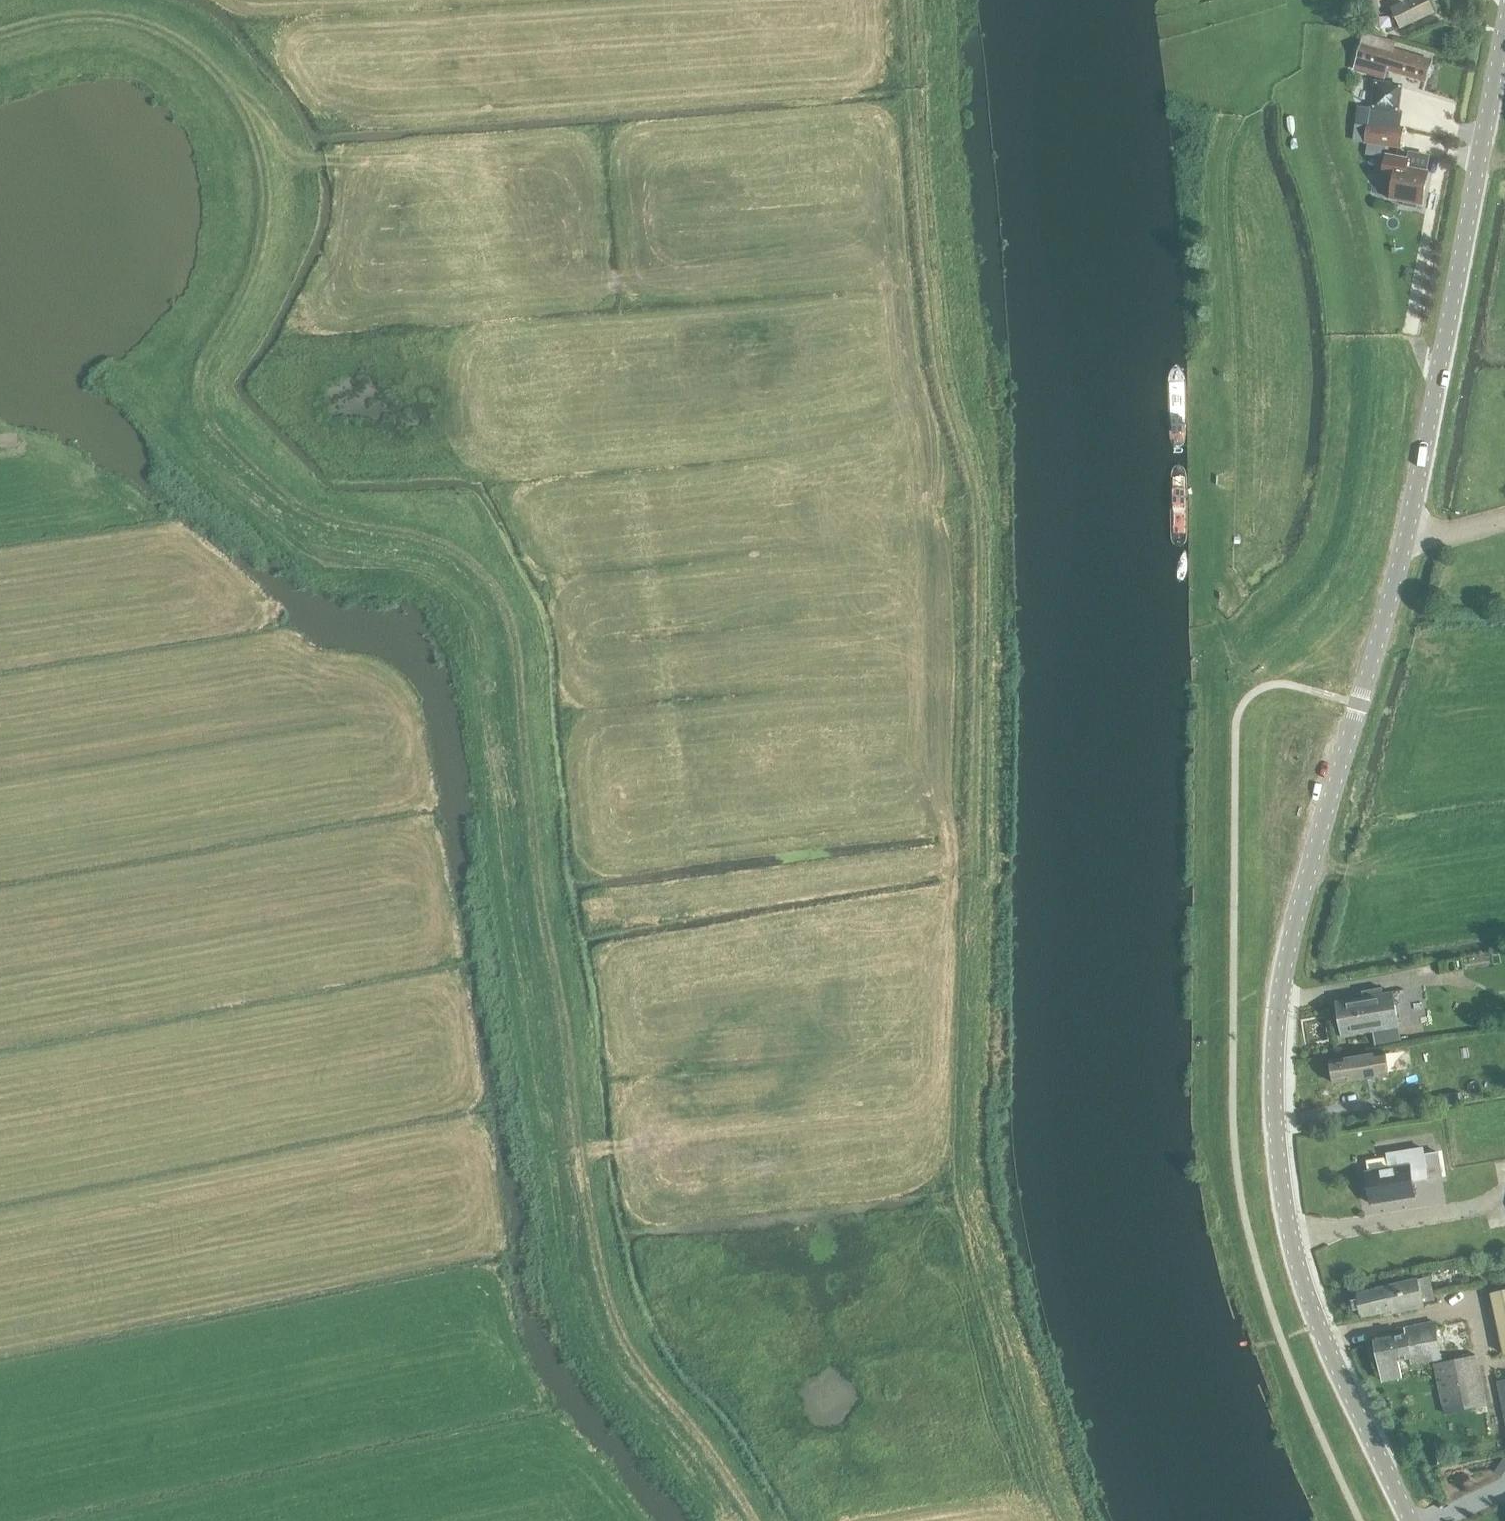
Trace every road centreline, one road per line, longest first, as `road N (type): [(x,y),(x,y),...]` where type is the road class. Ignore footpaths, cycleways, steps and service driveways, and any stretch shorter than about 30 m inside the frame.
road 1 (tertiary): [(1415,1520),(1299,1270),(1281,1200),(1273,1118),(1276,1035),(1313,857),(1408,535),(1504,32)]

